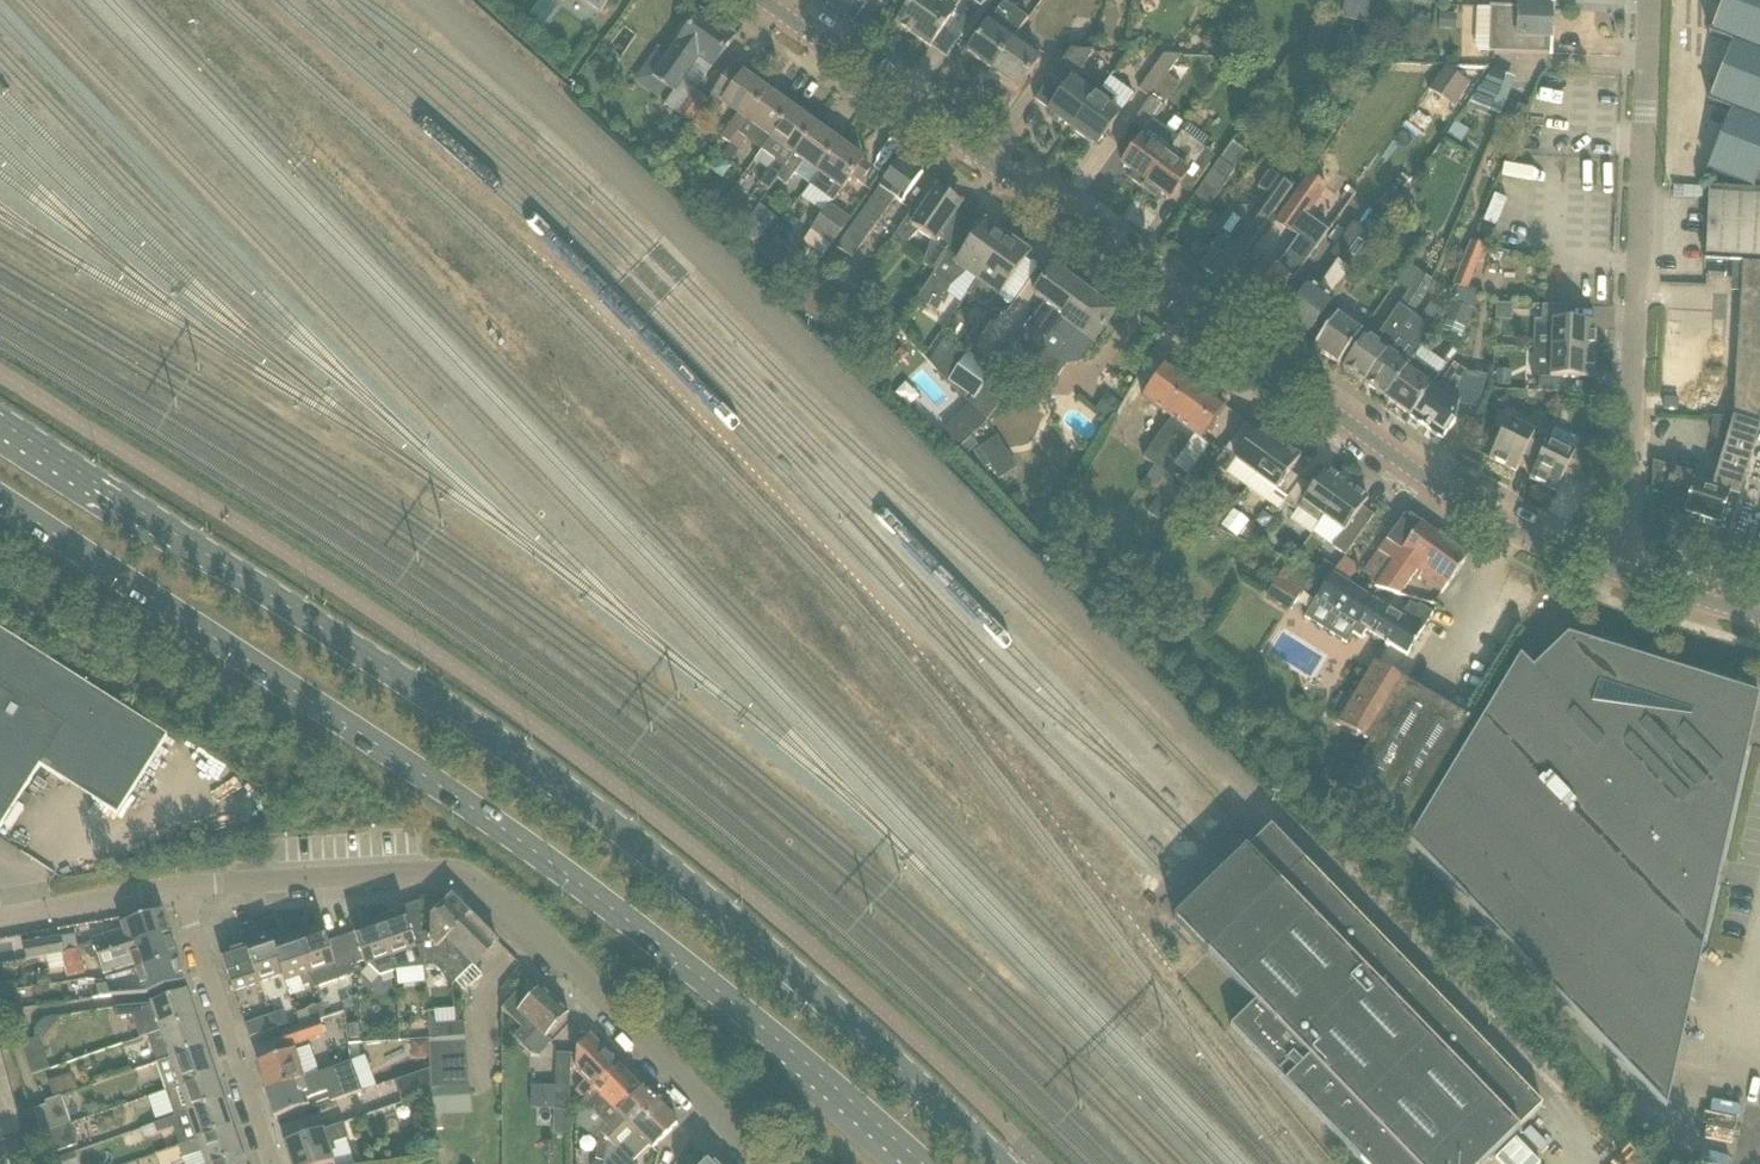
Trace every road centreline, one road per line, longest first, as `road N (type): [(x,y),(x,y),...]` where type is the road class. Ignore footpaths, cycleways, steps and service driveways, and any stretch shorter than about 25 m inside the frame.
road 1 (secondary): [(1001,1163),(777,961),(595,813),(0,422)]
road 2 (secondary): [(0,499),(412,766),(603,901),(922,1163)]
road 3 (unclassified): [(1616,574),(1509,533),(1436,487),(762,0)]
road 4 (unclassified): [(1616,574),(1631,522),(1652,0)]
road 5 (residential): [(778,1163),(486,885)]
road 6 (residential): [(179,887),(450,876),(486,885)]
road 7 (residential): [(270,1163),(179,887)]
road 8 (residential): [(0,921),(179,887)]
road 9 (unclassified): [(1759,619),(1616,574)]

